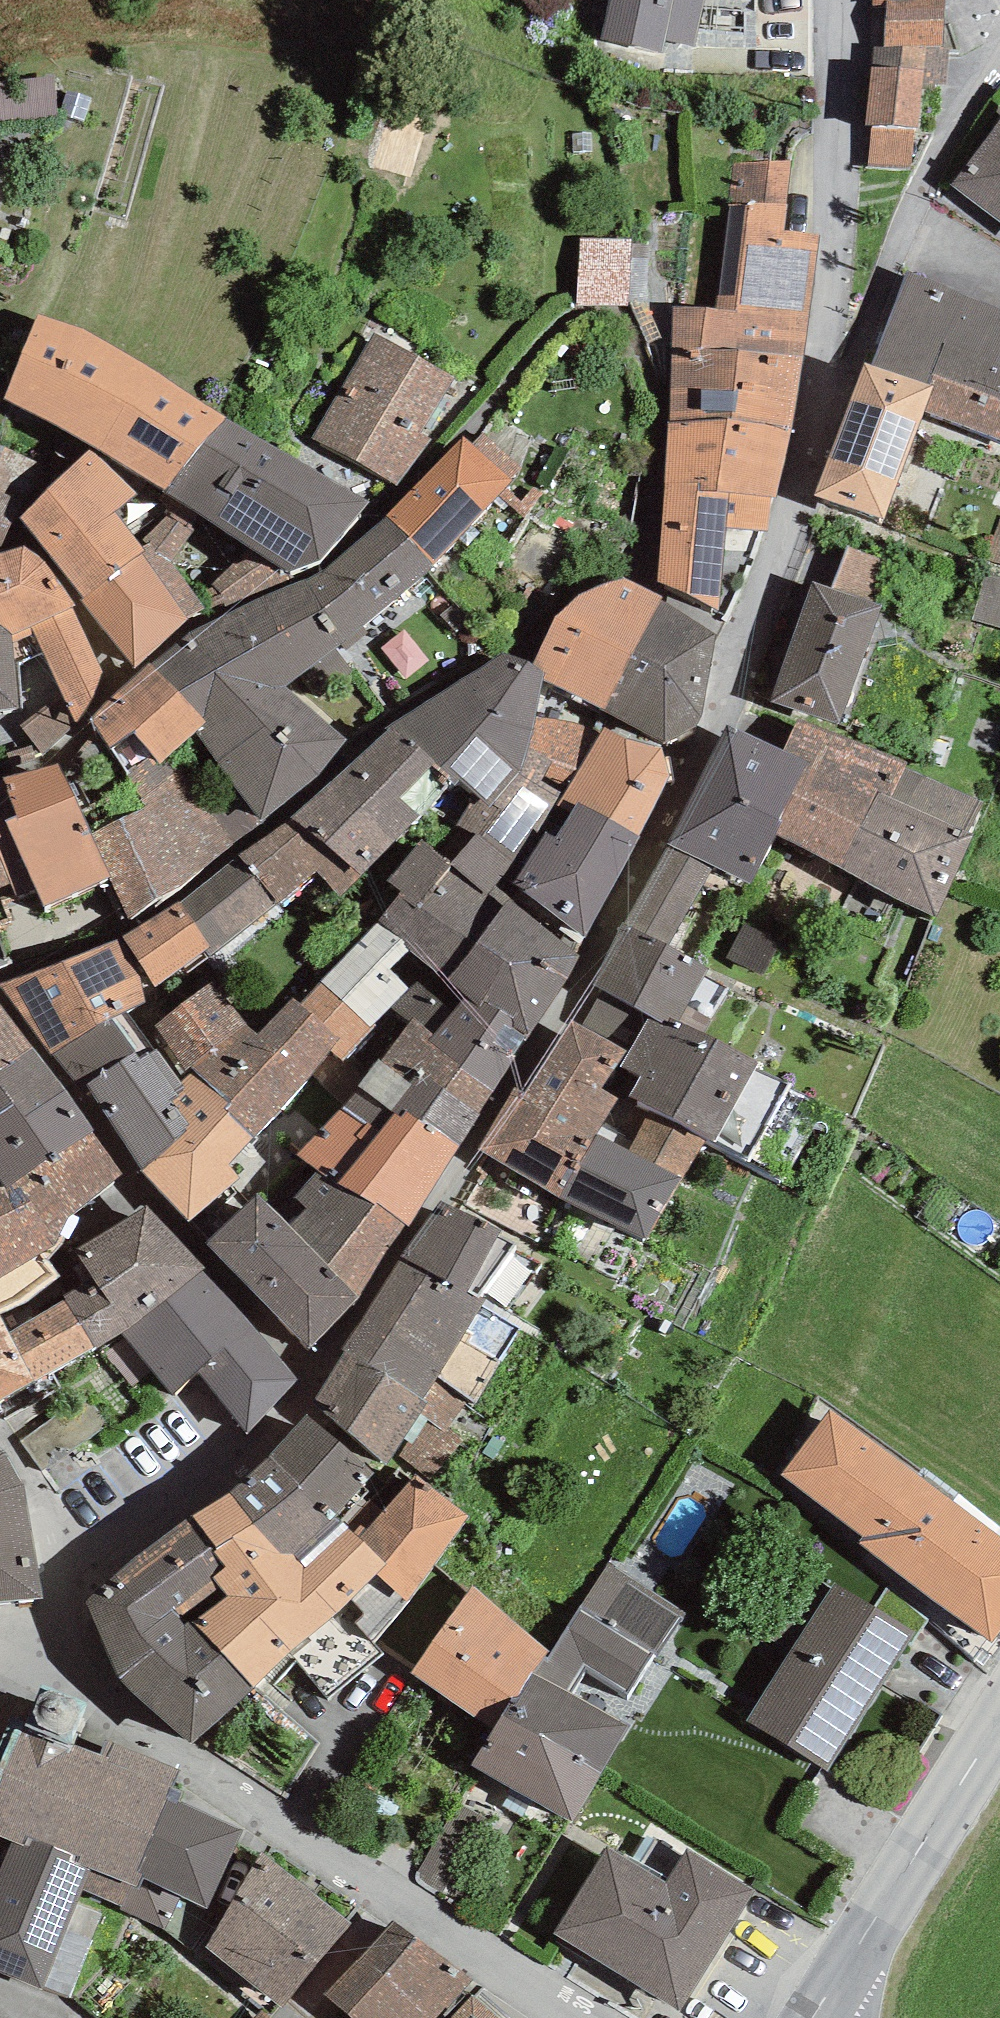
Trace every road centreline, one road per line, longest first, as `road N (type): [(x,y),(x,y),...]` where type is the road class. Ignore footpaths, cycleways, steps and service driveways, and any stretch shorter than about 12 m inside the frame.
road 1 (residential): [(65,1612),(107,1564),(219,1481),(311,1376),(559,1024),(713,732),(754,633),(828,392)]
road 2 (residential): [(42,1635),(137,1728),(583,2017)]
road 3 (residential): [(828,392),(830,0)]
road 4 (residential): [(828,392),(872,322),(979,89),(999,66)]
road 5 (tertiary): [(999,1711),(855,1945)]
road 6 (residential): [(855,1945),(762,1896),(687,2017)]
road 7 (residential): [(0,1444),(36,1485),(65,1612)]
road 8 (residential): [(115,935),(0,975)]

